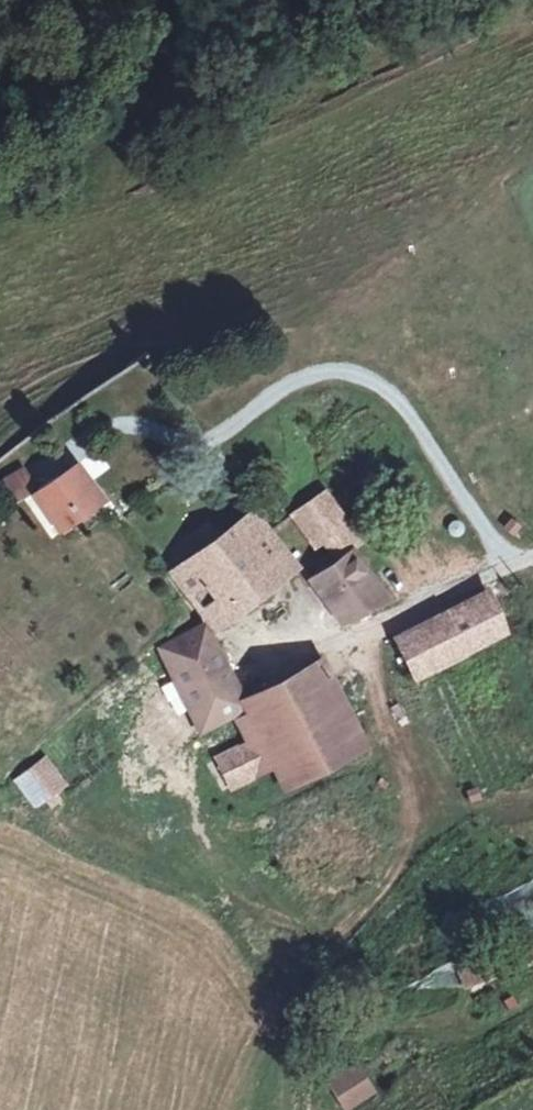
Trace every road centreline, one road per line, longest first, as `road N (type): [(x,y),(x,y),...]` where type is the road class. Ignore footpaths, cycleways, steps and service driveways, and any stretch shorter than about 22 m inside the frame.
road 1 (track): [(99,439),(126,429),(208,446),(306,379),(357,377),(401,402),(509,567)]

